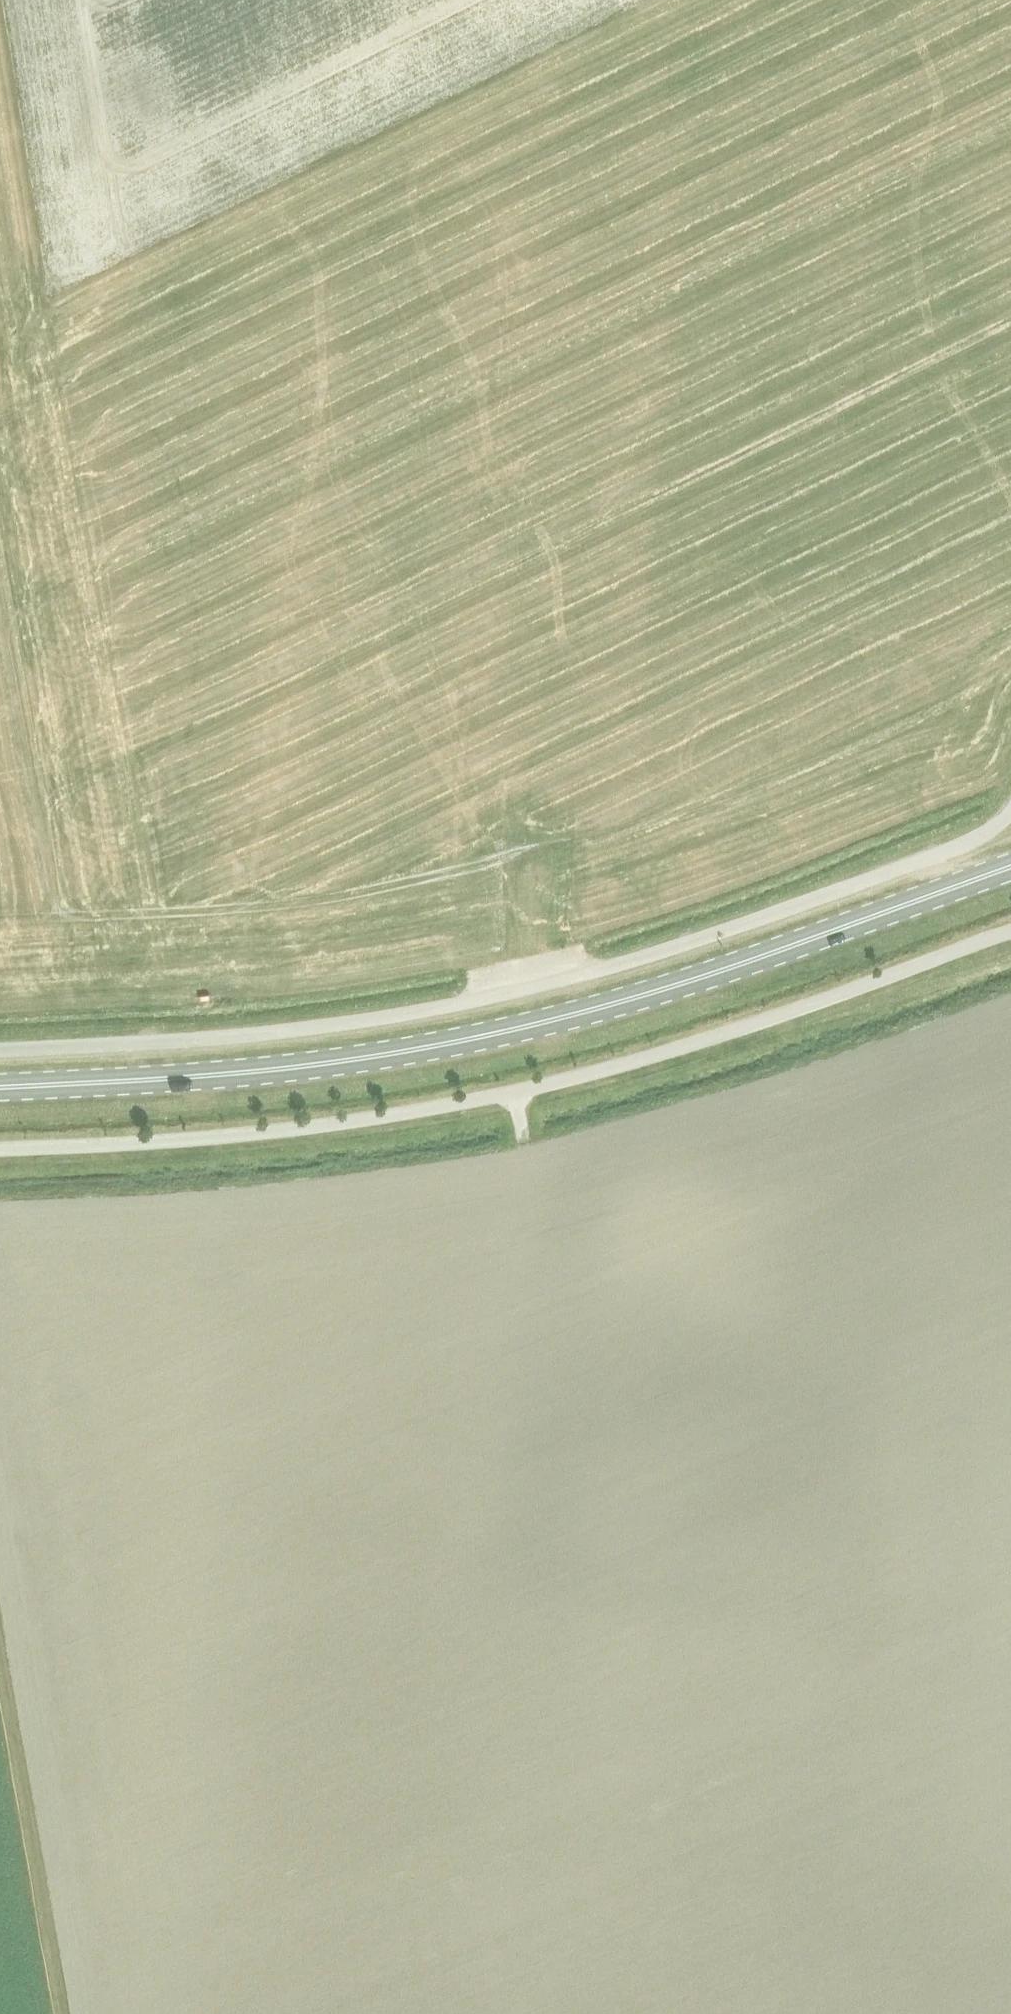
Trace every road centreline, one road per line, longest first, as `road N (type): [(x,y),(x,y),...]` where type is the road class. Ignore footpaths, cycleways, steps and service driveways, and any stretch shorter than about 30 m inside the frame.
road 1 (unclassified): [(1010,809),(951,850),(657,951),(527,987),(279,1030),(0,1049)]
road 2 (secondary): [(0,1089),(282,1070),(529,1026),(666,988),(1010,867)]
road 3 (unclassified): [(0,1148),(283,1128),(512,1092),(686,1046),(1010,931)]

